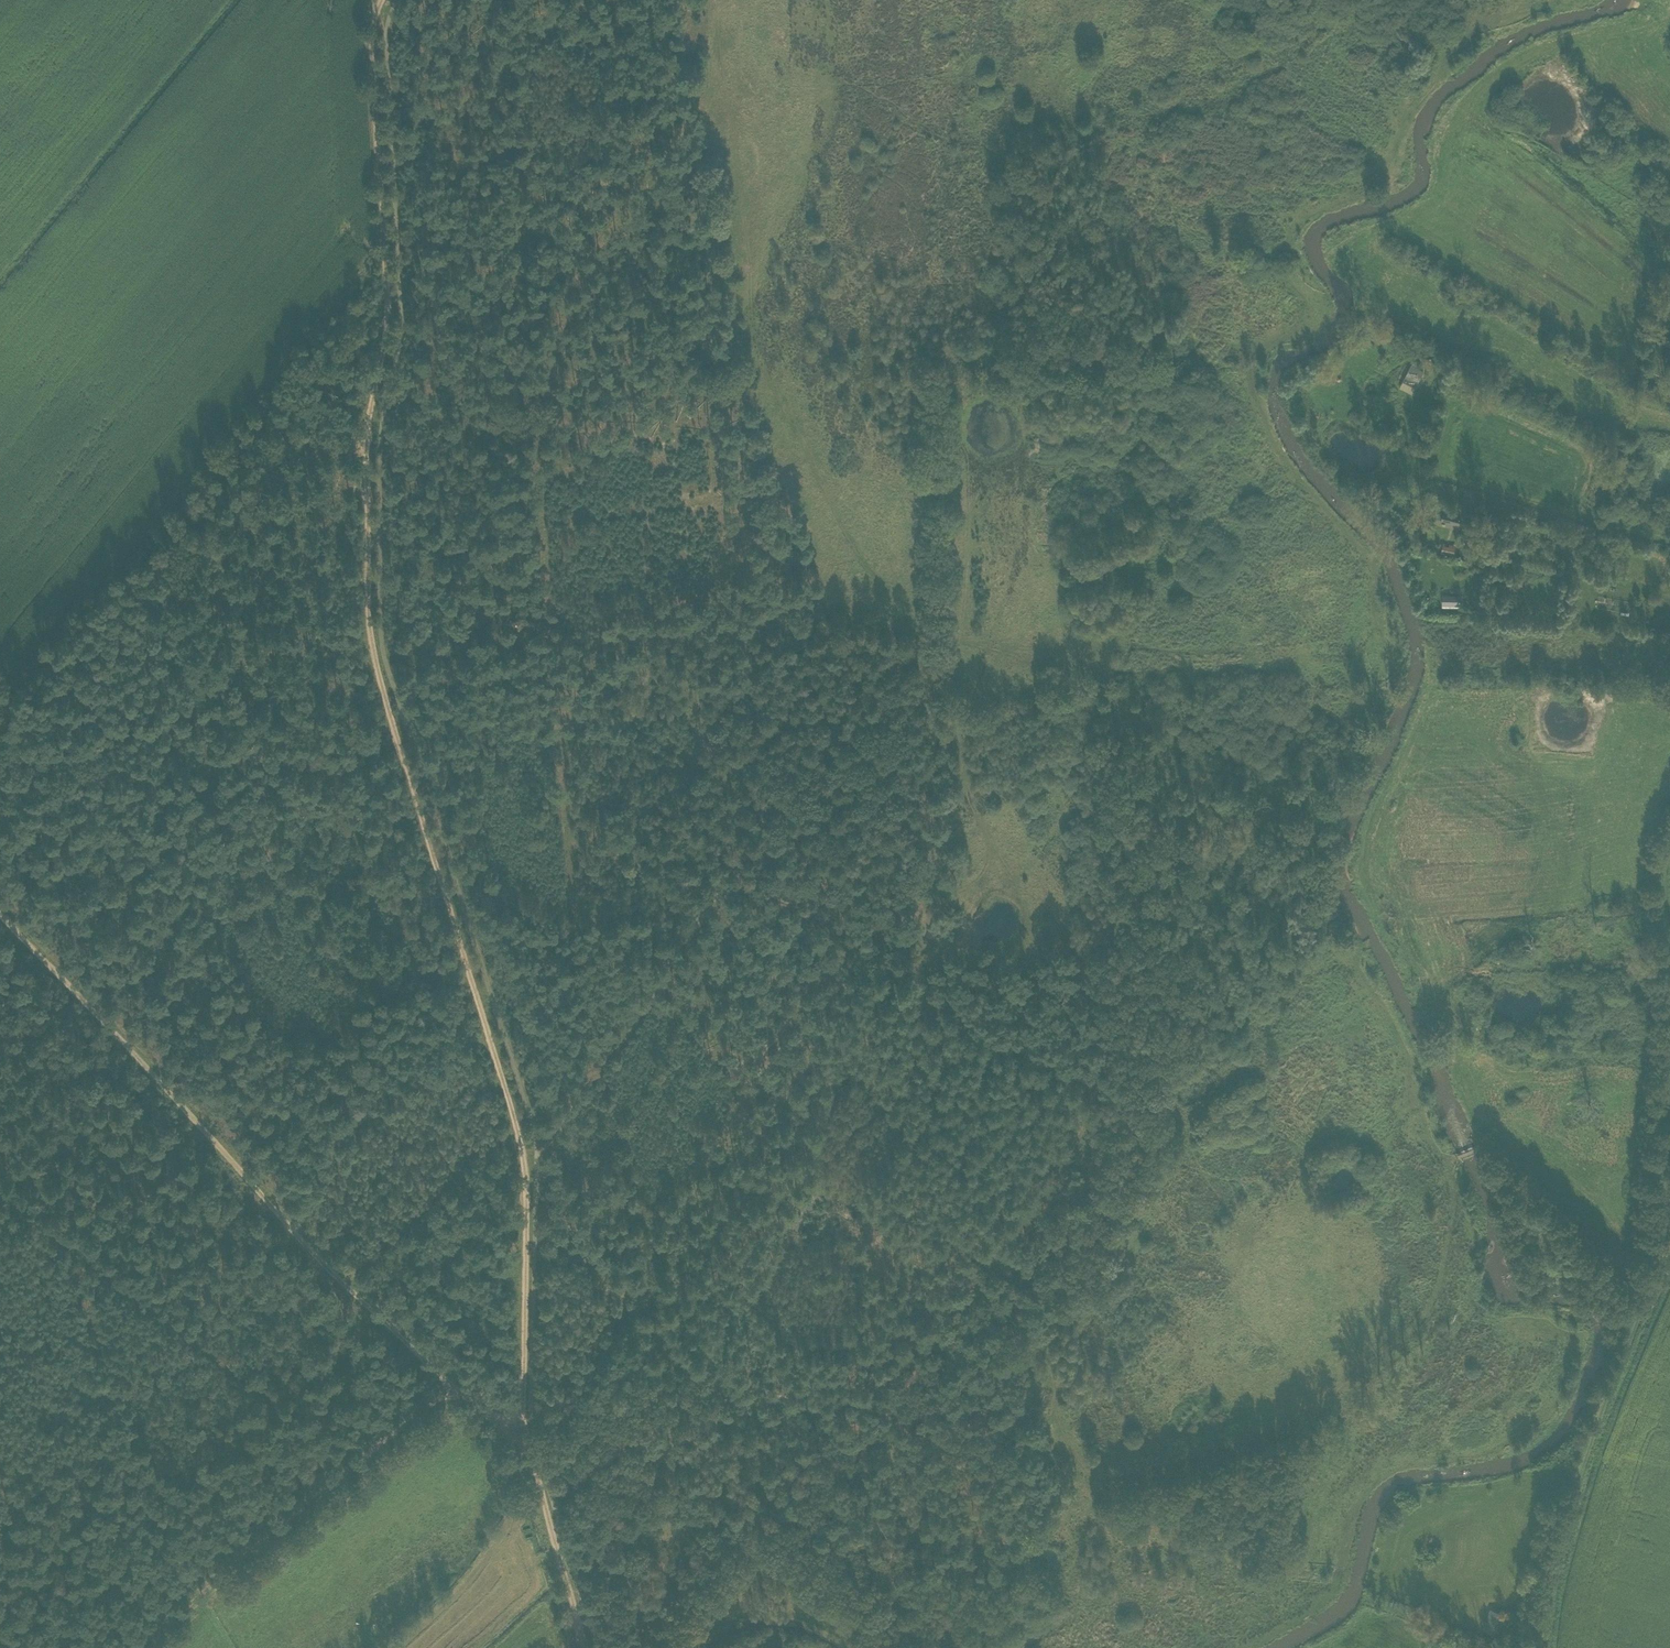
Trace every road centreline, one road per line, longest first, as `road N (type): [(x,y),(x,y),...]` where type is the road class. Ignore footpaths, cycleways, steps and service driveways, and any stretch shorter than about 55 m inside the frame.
road 1 (track): [(383,0),(375,44),(389,348),(368,601),(420,805),(523,1126),(524,1440)]
road 2 (track): [(450,1379),(347,1283),(0,918)]
road 3 (track): [(382,419),(293,443),(181,577),(129,620),(52,744),(0,768)]
road 4 (track): [(165,1621),(450,1379)]
road 5 (track): [(1639,1314),(1549,1579),(1539,1647)]
road 6 (track): [(650,1647),(710,1548),(742,1513),(880,1433)]
road 7 (track): [(524,1440),(590,1647)]
road 8 (track): [(165,1621),(0,1496)]
road 9 (track): [(1643,1246),(1627,1245),(1569,1186),(1497,1147),(1481,1149)]

